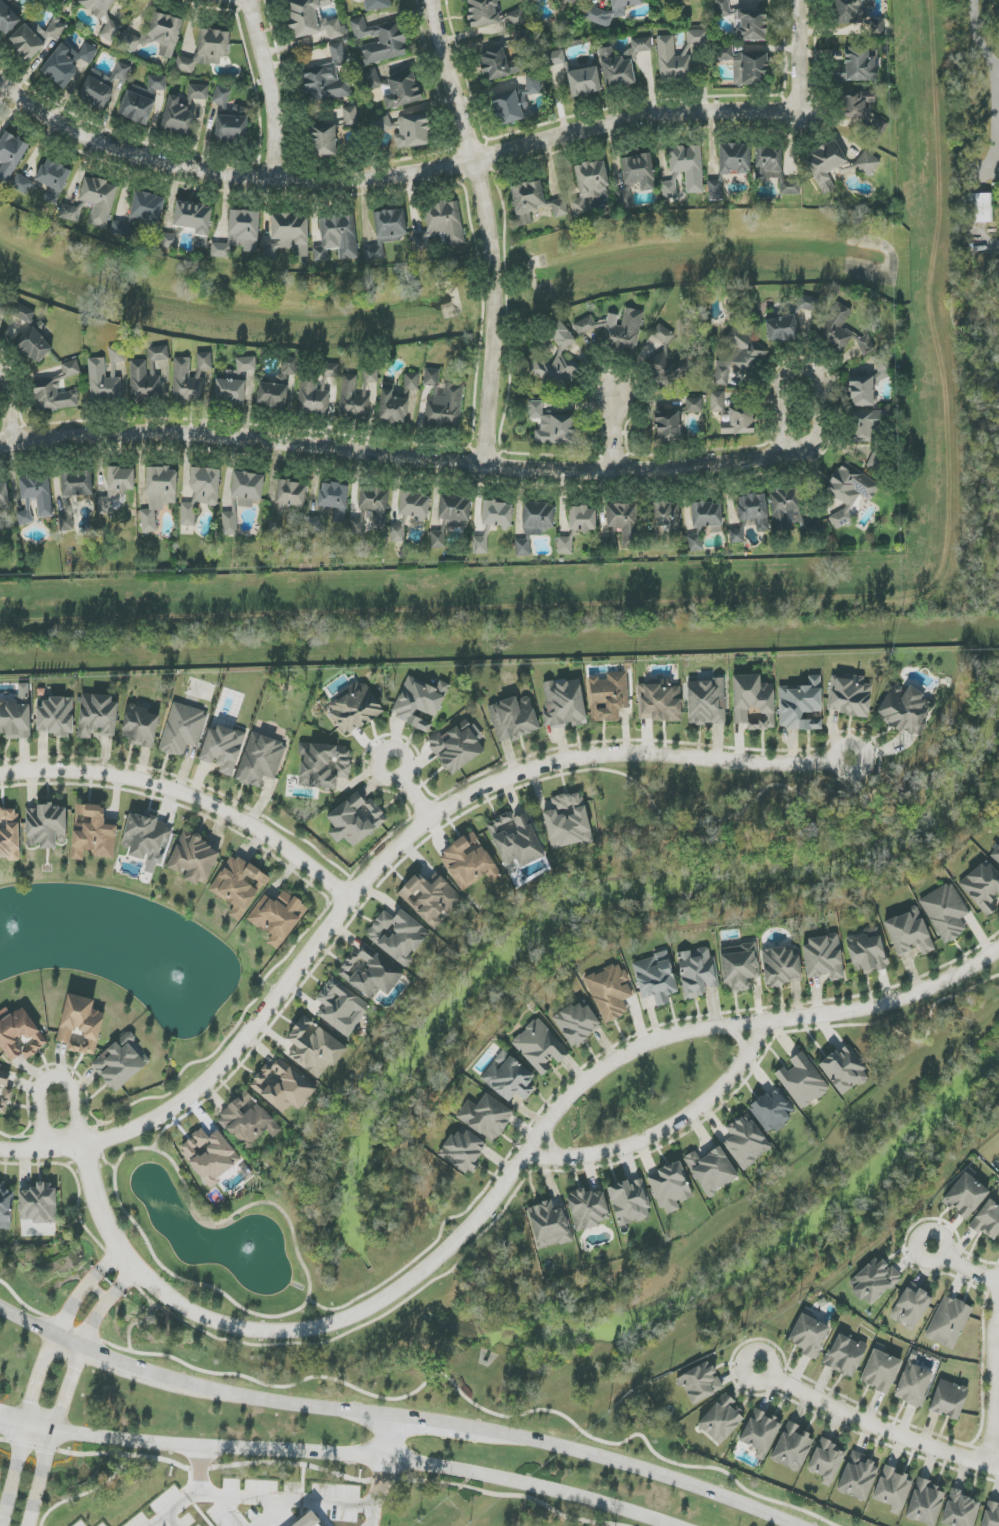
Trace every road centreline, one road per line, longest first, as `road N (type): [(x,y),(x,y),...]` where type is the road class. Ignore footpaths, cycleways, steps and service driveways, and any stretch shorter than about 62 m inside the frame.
road 1 (residential): [(0,1151),(124,1135),(178,1106),(389,857),(428,820),(480,790),(552,763),(629,754),(741,765),(851,762)]
road 2 (residential): [(803,112),(669,118),(397,185),(280,182),(174,172),(95,145),(0,80)]
road 3 (residential): [(0,443),(187,434),(617,472),(788,454)]
road 4 (secondary): [(55,1431),(406,1463),(563,1494),(670,1525)]
road 5 (residential): [(85,1144),(109,1225),(138,1270),(197,1316),(263,1331),(301,1332),(380,1301),(449,1247),(525,1158)]
road 6 (residential): [(433,0),(496,260),(486,466)]
road 7 (residential): [(351,899),(258,831),(197,800),(71,770),(0,773)]
road 8 (secondary): [(798,1525),(640,1469),(480,1430)]
road 9 (residential): [(525,1158),(600,1153),(664,1130),(715,1093),(767,1021)]
road 10 (residential): [(767,1021),(656,1040),(620,1057),(567,1097),(525,1158)]
road 11 (residential): [(998,1470),(880,1430),(752,1367)]
road 12 (residential): [(767,1021),(881,1005),(951,978),(998,948)]
road 13 (secondary): [(393,1418),(161,1377)]
road 14 (residential): [(788,454),(783,378),(802,366),(820,386),(819,436),(788,454)]
road 15 (tertiary): [(55,1336),(2,1525)]
road 16 (residential): [(998,1279),(980,1466)]
road 17 (residential): [(253,0),(282,148),(280,182)]
road 18 (tertiary): [(30,1525),(83,1348)]
road 19 (residential): [(85,1144),(73,1088),(55,1078),(38,1094),(45,1150)]

